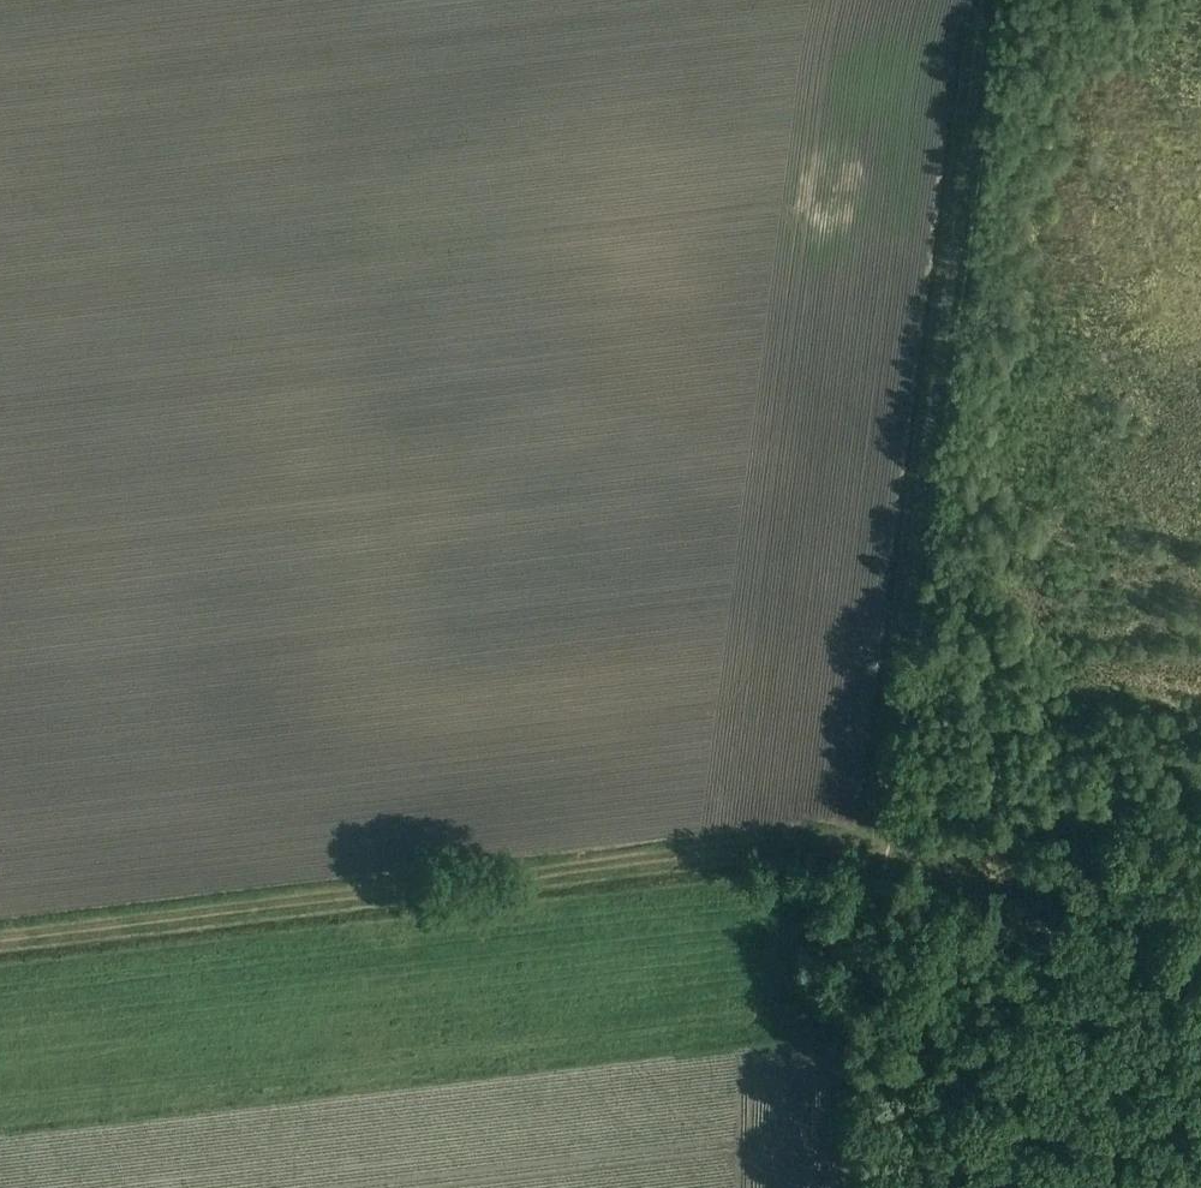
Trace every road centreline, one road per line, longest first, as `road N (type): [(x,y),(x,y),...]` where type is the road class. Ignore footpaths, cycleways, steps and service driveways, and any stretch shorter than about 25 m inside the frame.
road 1 (track): [(868,917),(988,0)]
road 2 (track): [(0,940),(877,837)]
road 3 (track): [(856,1187),(858,1033)]

